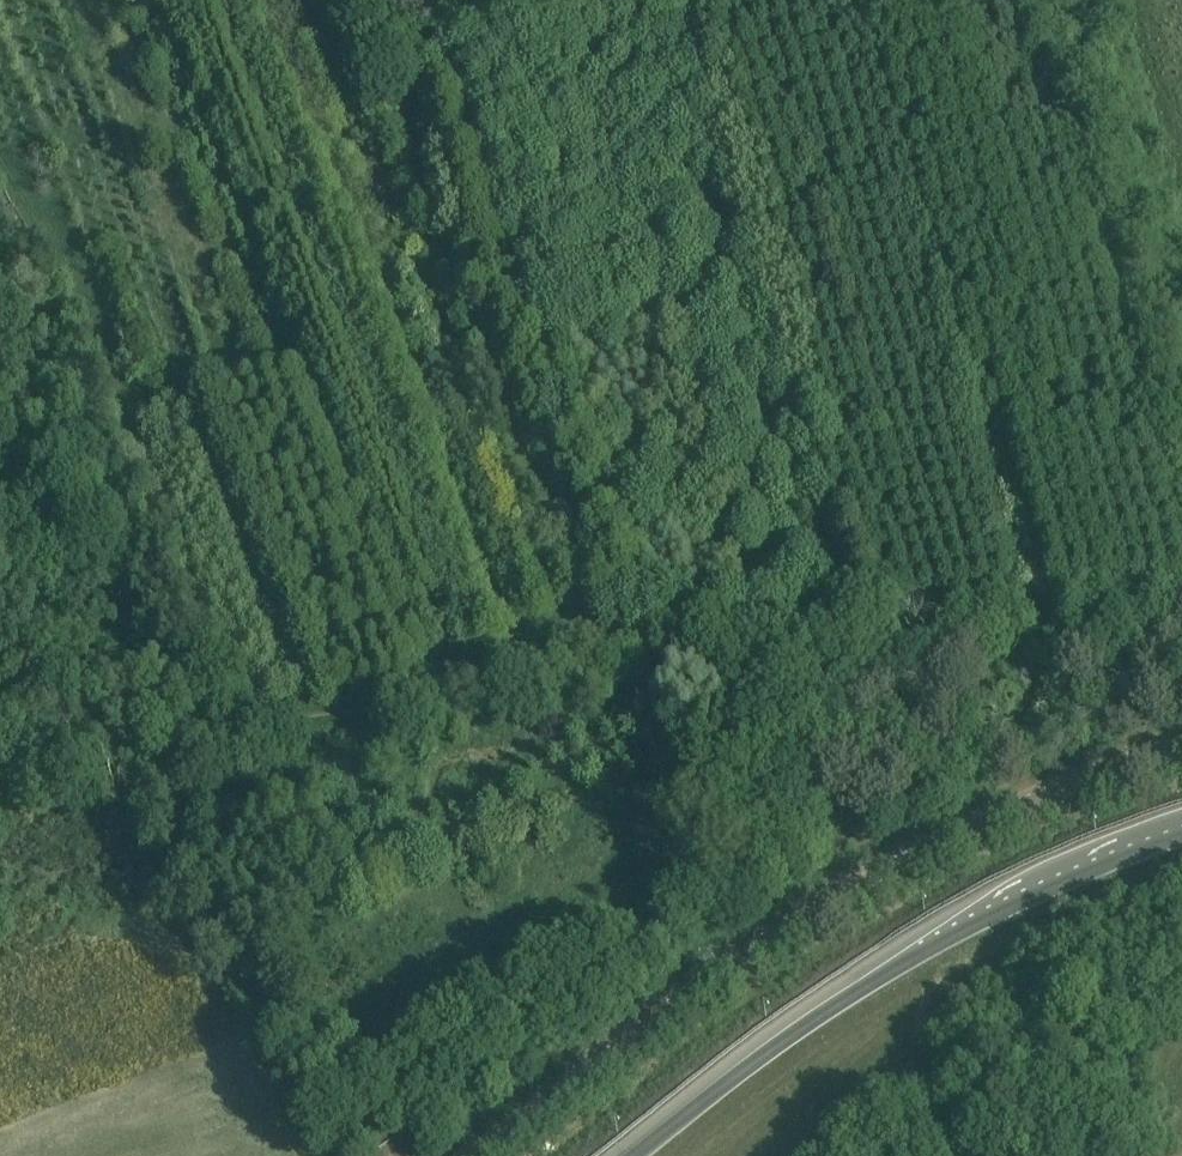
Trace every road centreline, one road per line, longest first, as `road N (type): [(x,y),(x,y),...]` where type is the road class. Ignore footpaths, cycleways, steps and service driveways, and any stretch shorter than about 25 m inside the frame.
road 1 (unclassified): [(487,1155),(792,938),(940,853),(1089,788),(1181,761)]
road 2 (motorway): [(1181,836),(1019,902),(856,992),(632,1155)]

